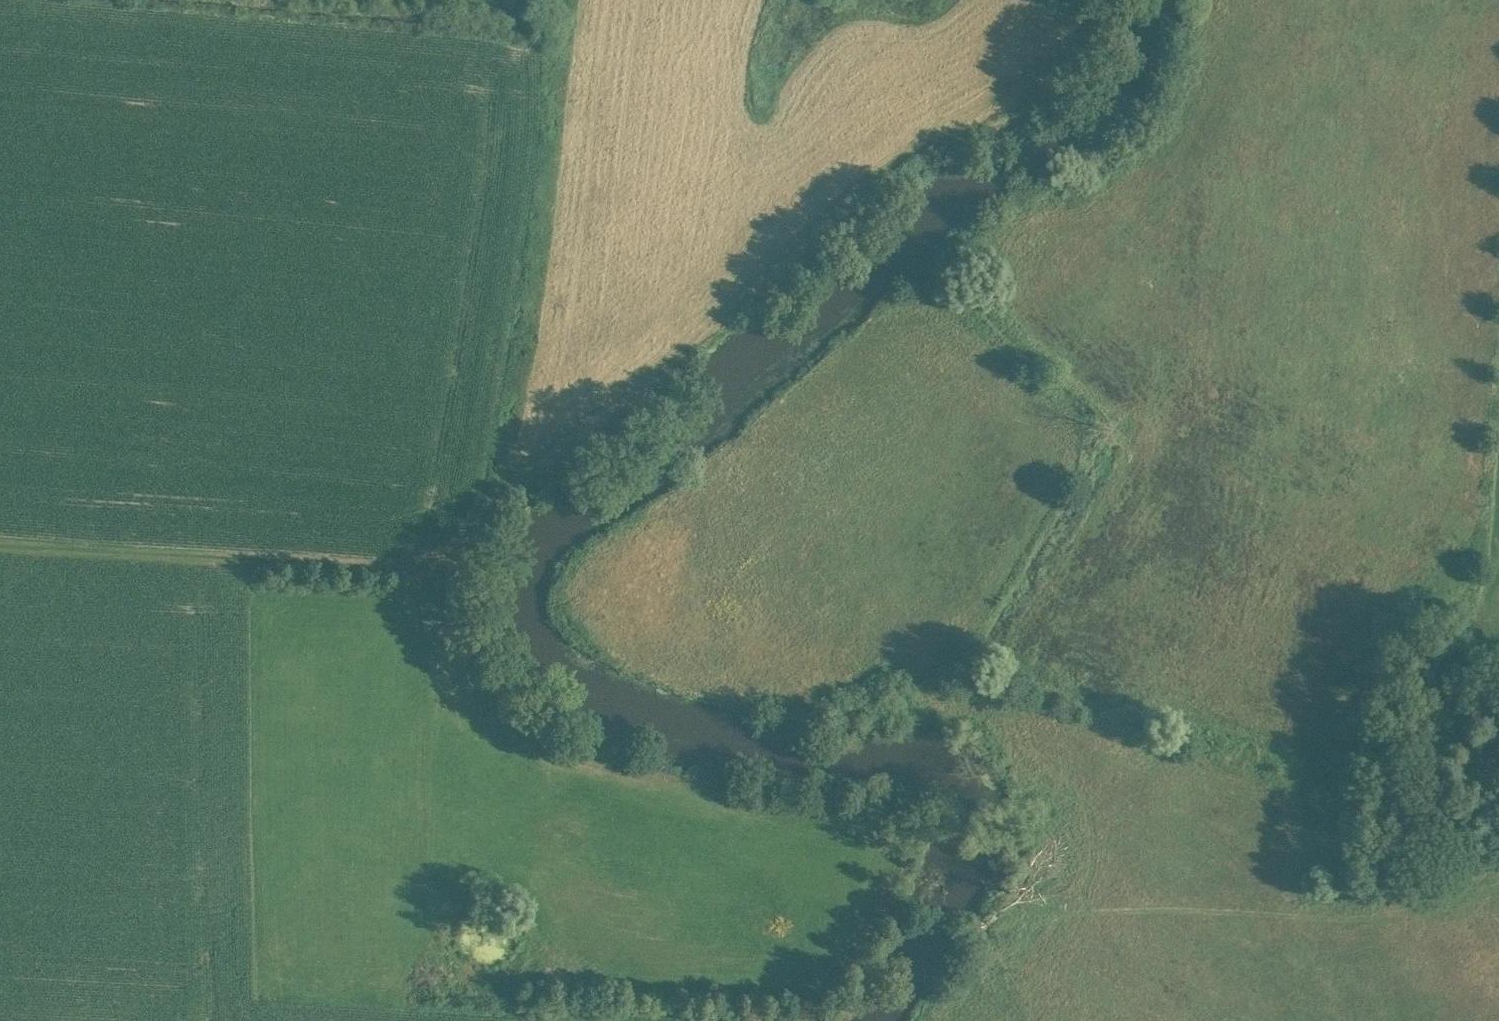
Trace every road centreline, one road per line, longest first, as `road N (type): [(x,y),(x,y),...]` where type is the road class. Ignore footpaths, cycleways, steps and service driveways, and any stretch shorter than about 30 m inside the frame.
road 1 (track): [(0,542),(455,569)]

